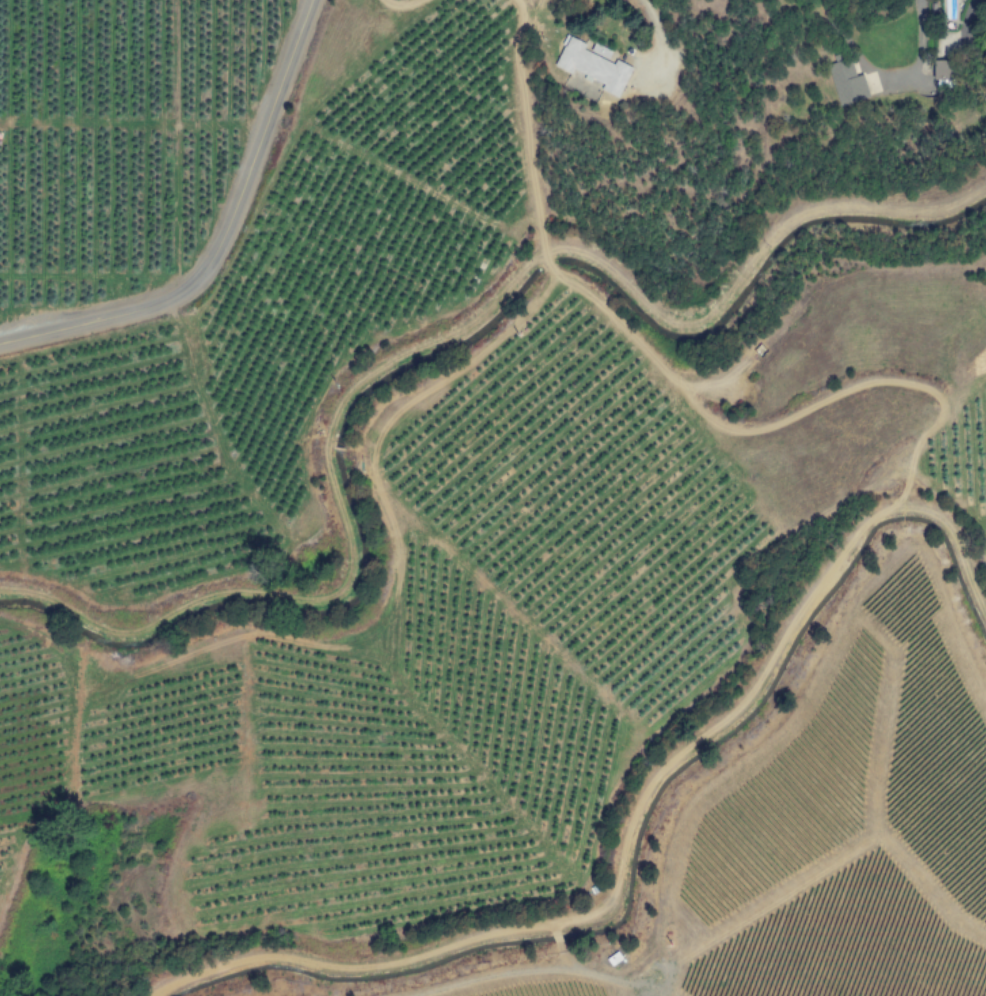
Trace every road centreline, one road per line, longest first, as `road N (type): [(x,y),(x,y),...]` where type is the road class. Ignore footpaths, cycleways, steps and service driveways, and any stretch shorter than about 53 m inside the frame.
road 1 (track): [(985,624),(938,519),(911,509),(878,515),(816,587),(749,698),(652,781),(634,811),(604,907),(363,968),(240,962),(154,995)]
road 2 (track): [(695,327),(647,325),(612,282),(581,258),(554,251),(520,265),(451,329),(389,353),(343,394),(322,448),(323,485),(338,531),(338,579),(325,601),(238,598),(98,640),(20,596),(0,593)]
road 3 (residential): [(0,346),(154,307),(192,287),(223,243),(314,0)]
road 4 (track): [(985,186),(933,209),(832,210),(794,219),(772,233),(695,327)]
road 5 (track): [(652,985),(560,971),(417,995)]

